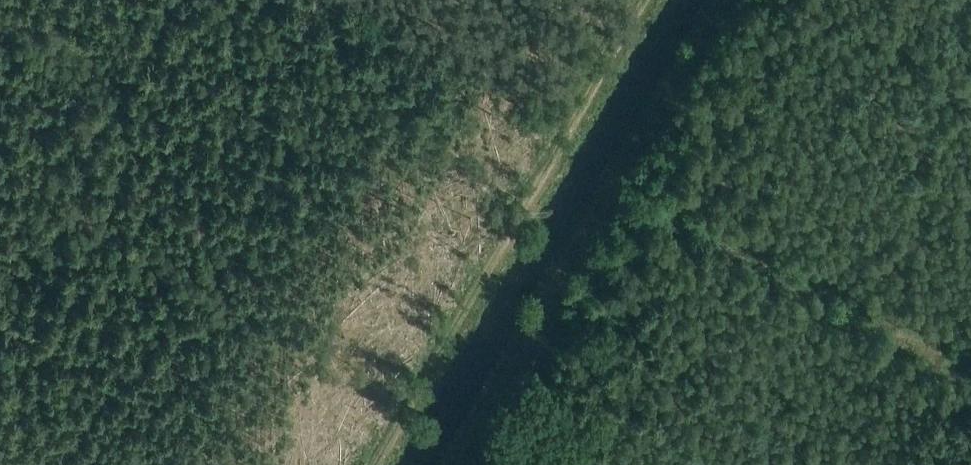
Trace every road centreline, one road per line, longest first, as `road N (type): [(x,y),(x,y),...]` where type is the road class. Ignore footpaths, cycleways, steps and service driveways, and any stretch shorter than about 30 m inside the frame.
road 1 (track): [(376,464),(647,0)]

